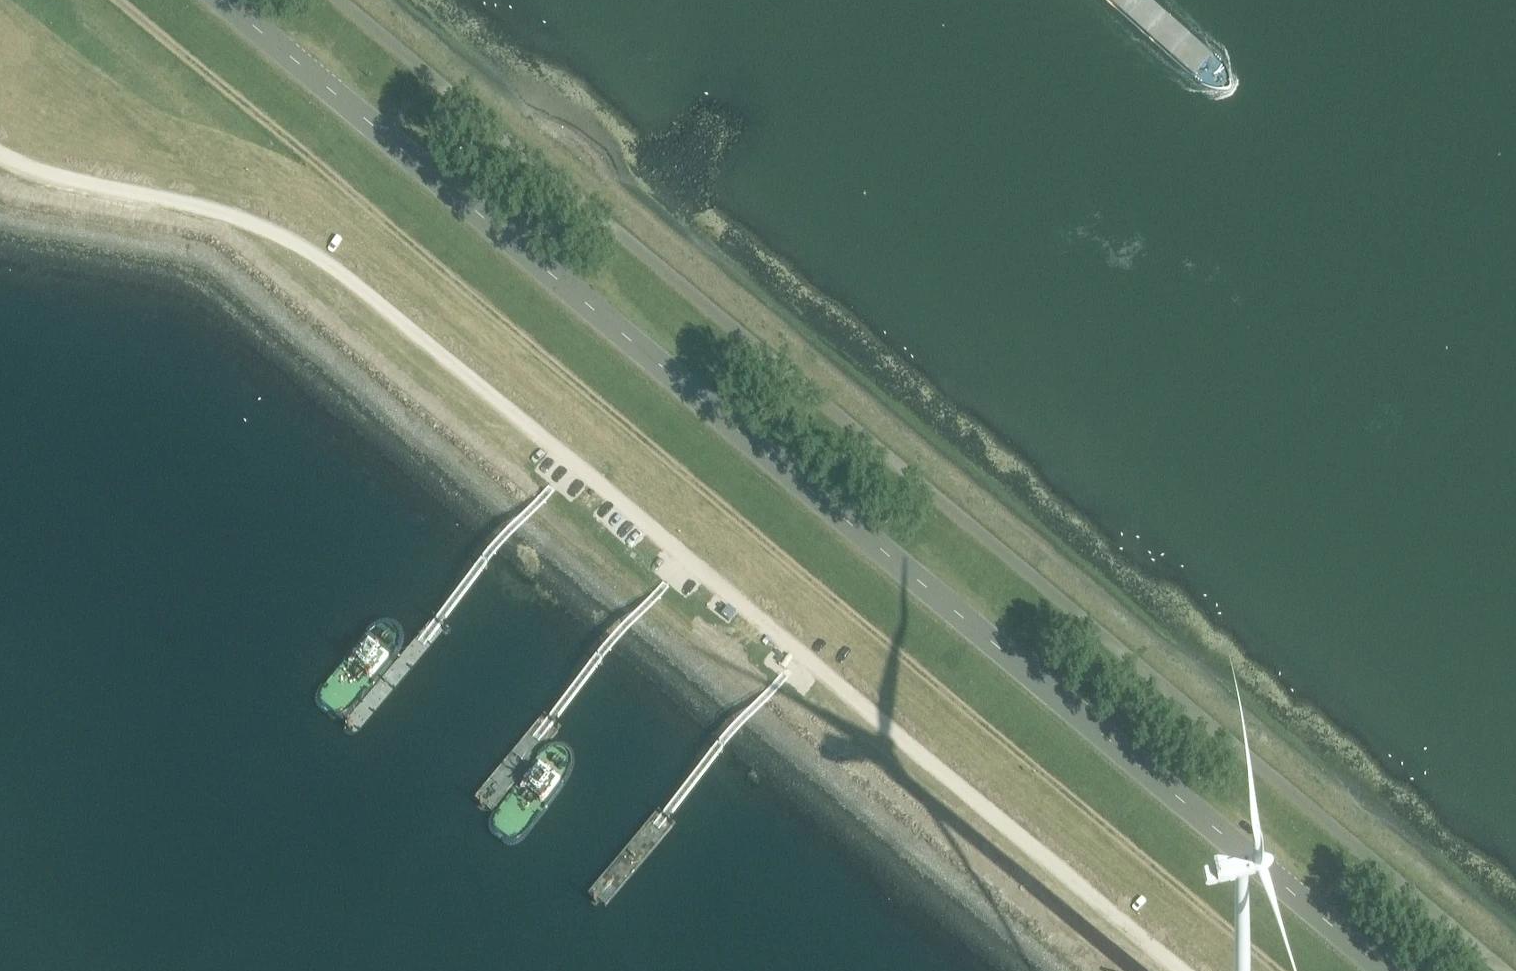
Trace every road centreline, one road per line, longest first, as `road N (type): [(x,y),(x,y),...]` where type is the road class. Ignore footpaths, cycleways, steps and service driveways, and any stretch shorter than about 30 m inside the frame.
road 1 (tertiary): [(1399,970),(226,0)]

